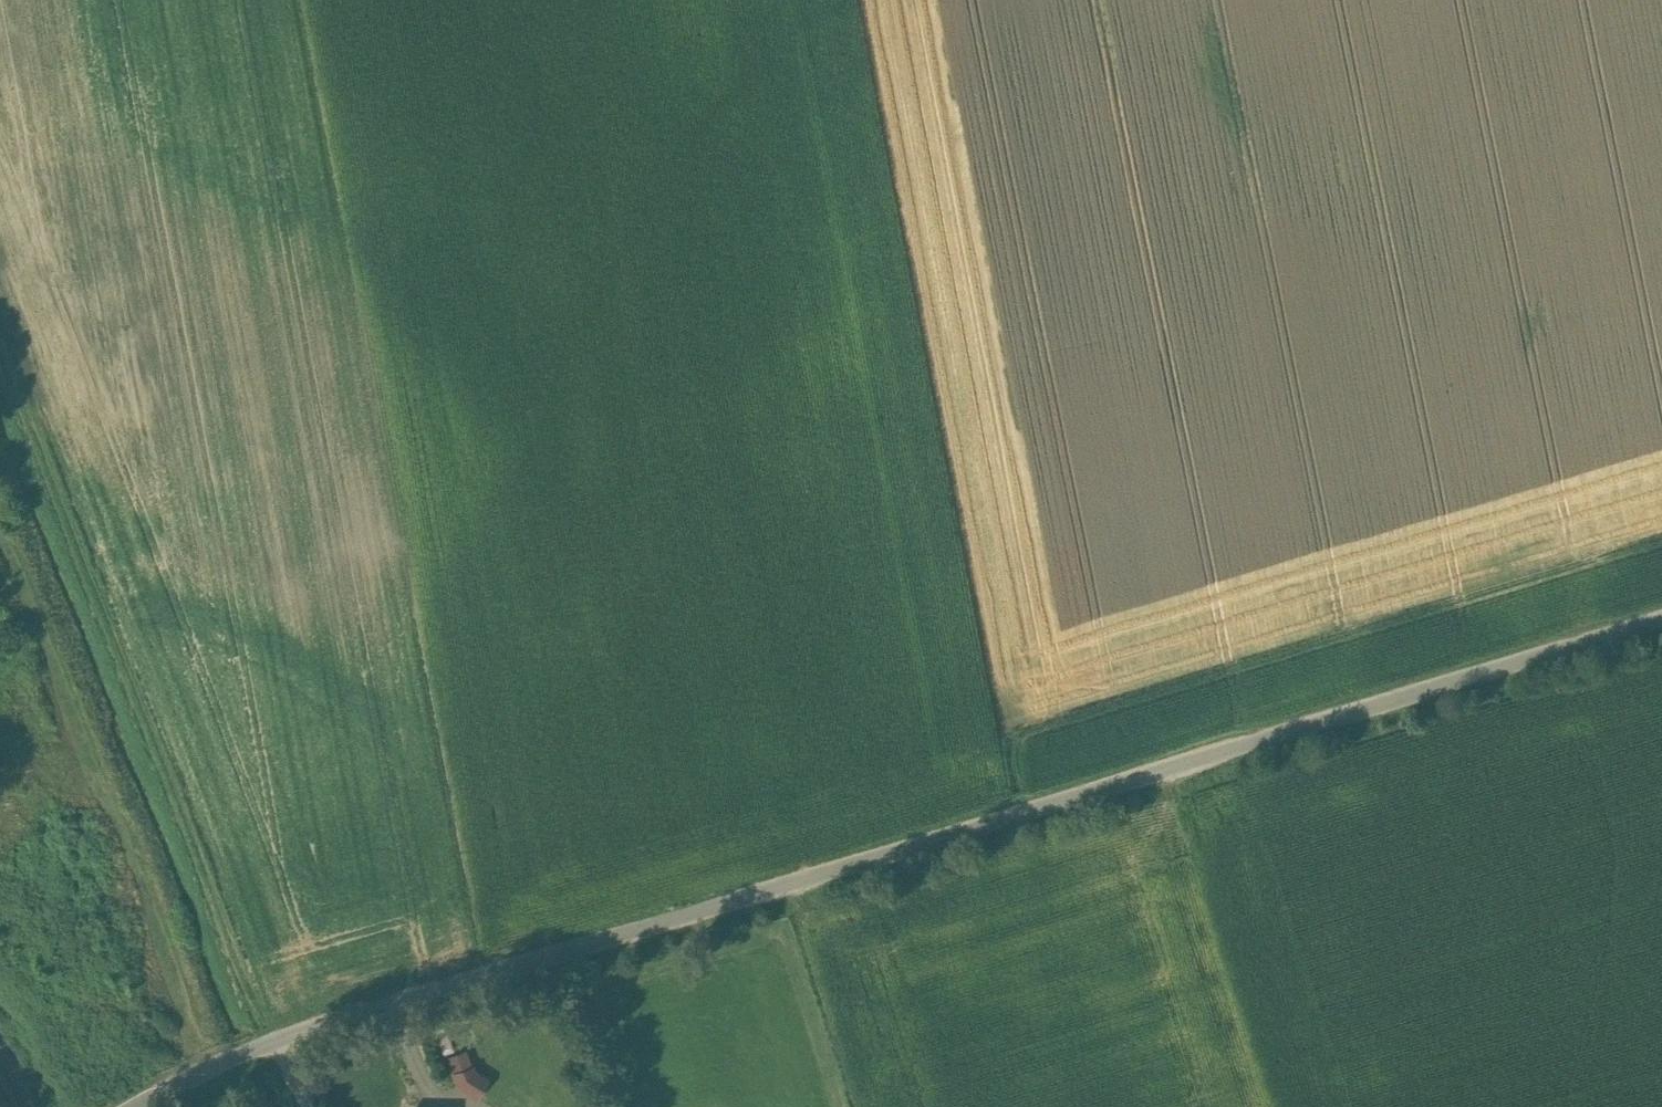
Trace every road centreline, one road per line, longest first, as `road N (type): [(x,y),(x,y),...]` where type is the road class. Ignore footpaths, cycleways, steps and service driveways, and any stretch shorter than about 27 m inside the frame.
road 1 (unclassified): [(139,1106),(241,1055),(387,1005),(1661,619)]
road 2 (track): [(209,1069),(0,539)]

